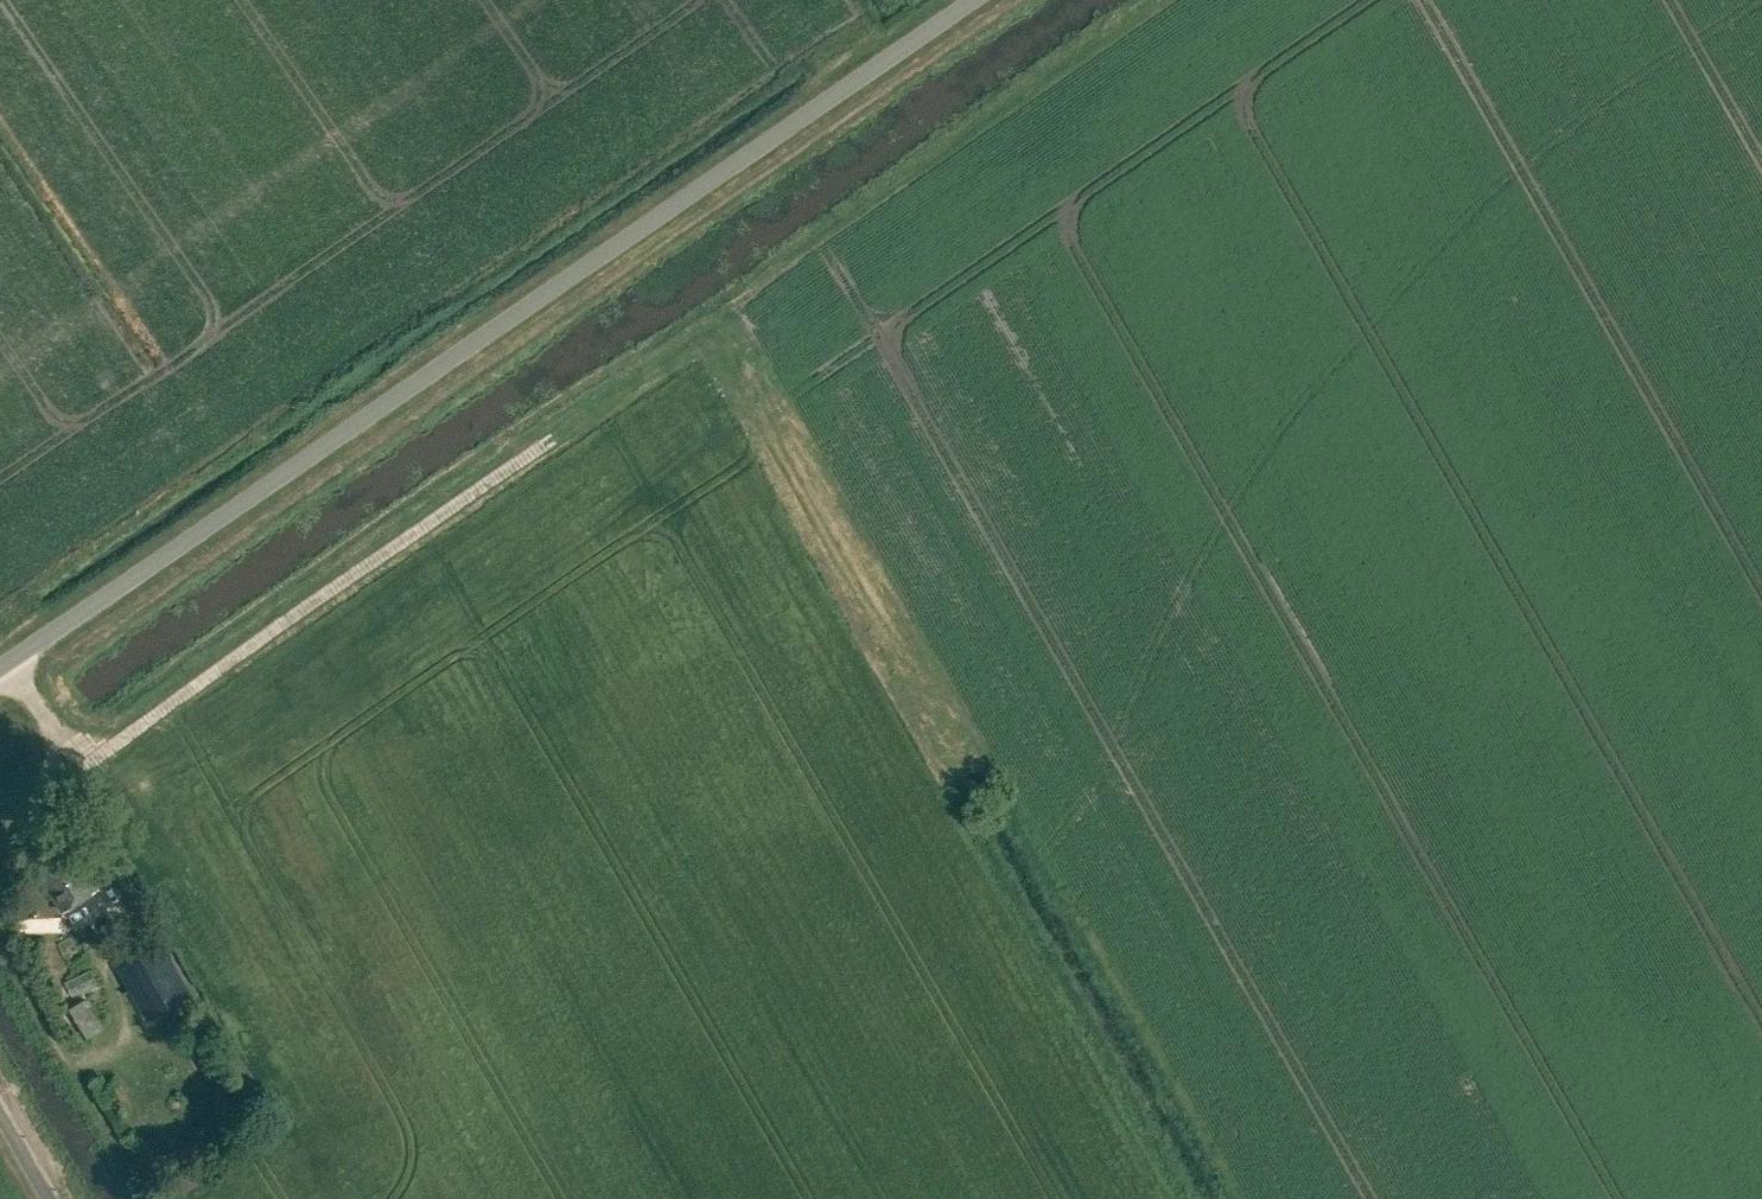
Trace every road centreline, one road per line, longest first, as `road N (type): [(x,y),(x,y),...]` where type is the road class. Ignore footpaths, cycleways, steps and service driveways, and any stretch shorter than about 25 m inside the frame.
road 1 (unclassified): [(0,670),(971,0)]

